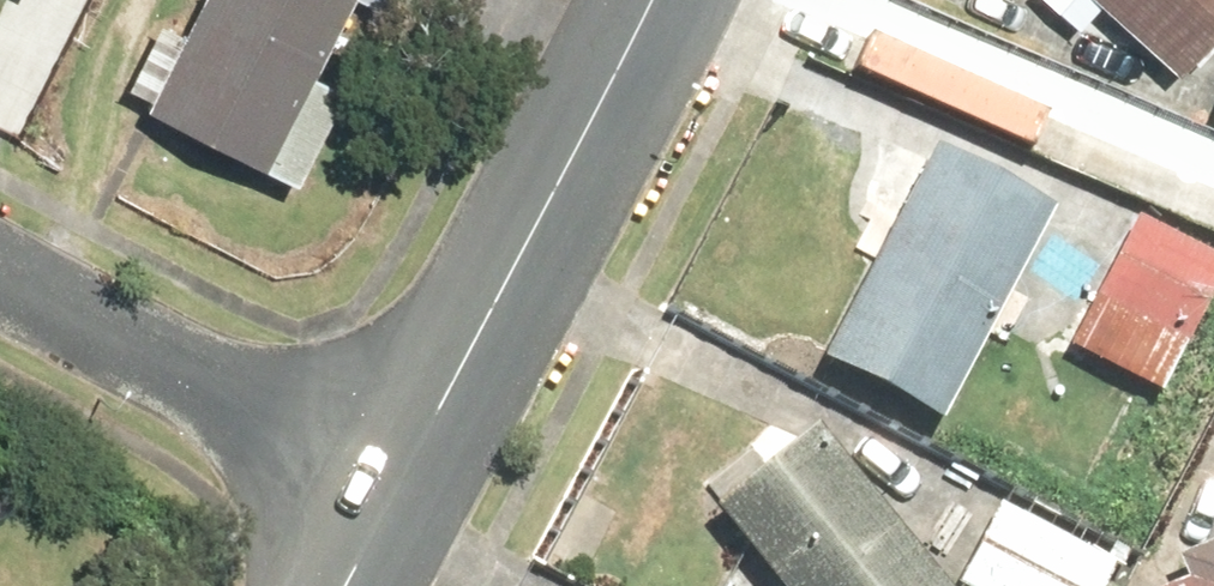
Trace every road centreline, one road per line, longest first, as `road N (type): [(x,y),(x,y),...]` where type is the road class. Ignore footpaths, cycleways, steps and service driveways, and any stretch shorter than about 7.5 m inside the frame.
road 1 (residential): [(417,487),(650,0)]
road 2 (residential): [(0,262),(417,487)]

